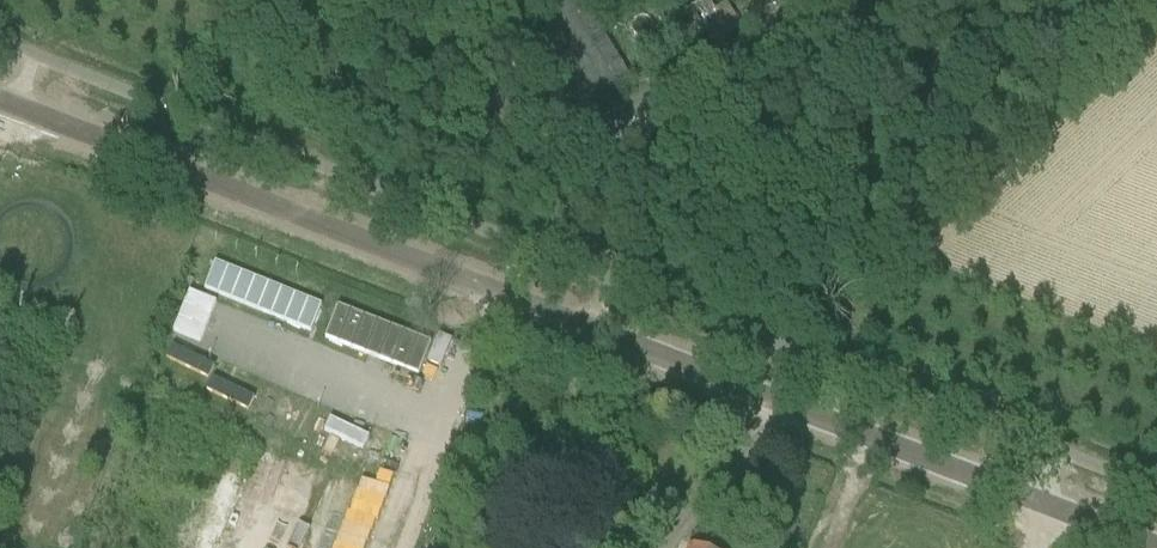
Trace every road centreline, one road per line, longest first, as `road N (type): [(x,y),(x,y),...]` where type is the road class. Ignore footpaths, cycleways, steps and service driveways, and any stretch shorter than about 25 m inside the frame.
road 1 (unclassified): [(1154,547),(0,102)]

